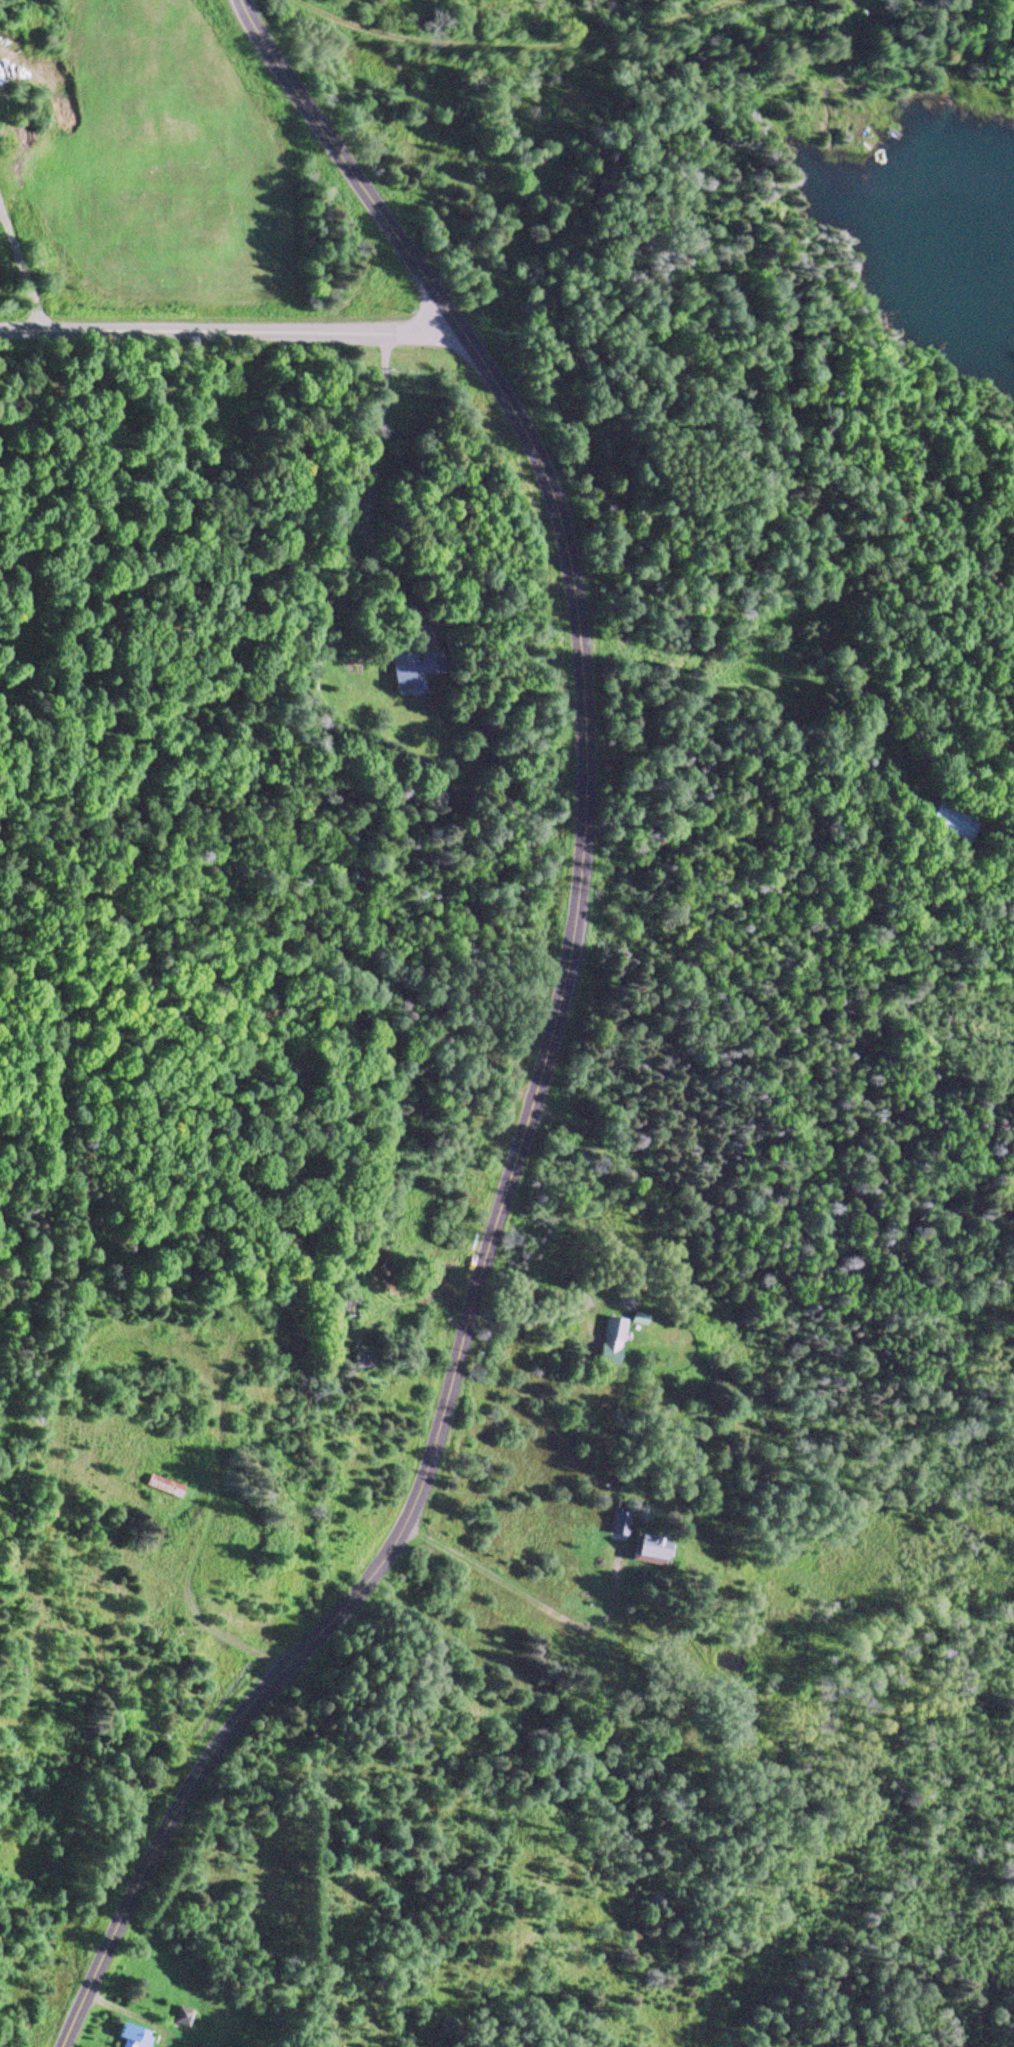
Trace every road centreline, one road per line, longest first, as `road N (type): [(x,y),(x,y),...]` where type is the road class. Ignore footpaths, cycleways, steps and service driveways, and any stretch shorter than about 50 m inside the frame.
road 1 (residential): [(65,2046),(203,1743),(409,1526),(564,996),(583,837),(584,668),(551,492),(450,330),(310,132),(238,0)]
road 2 (residential): [(368,326),(0,323)]

